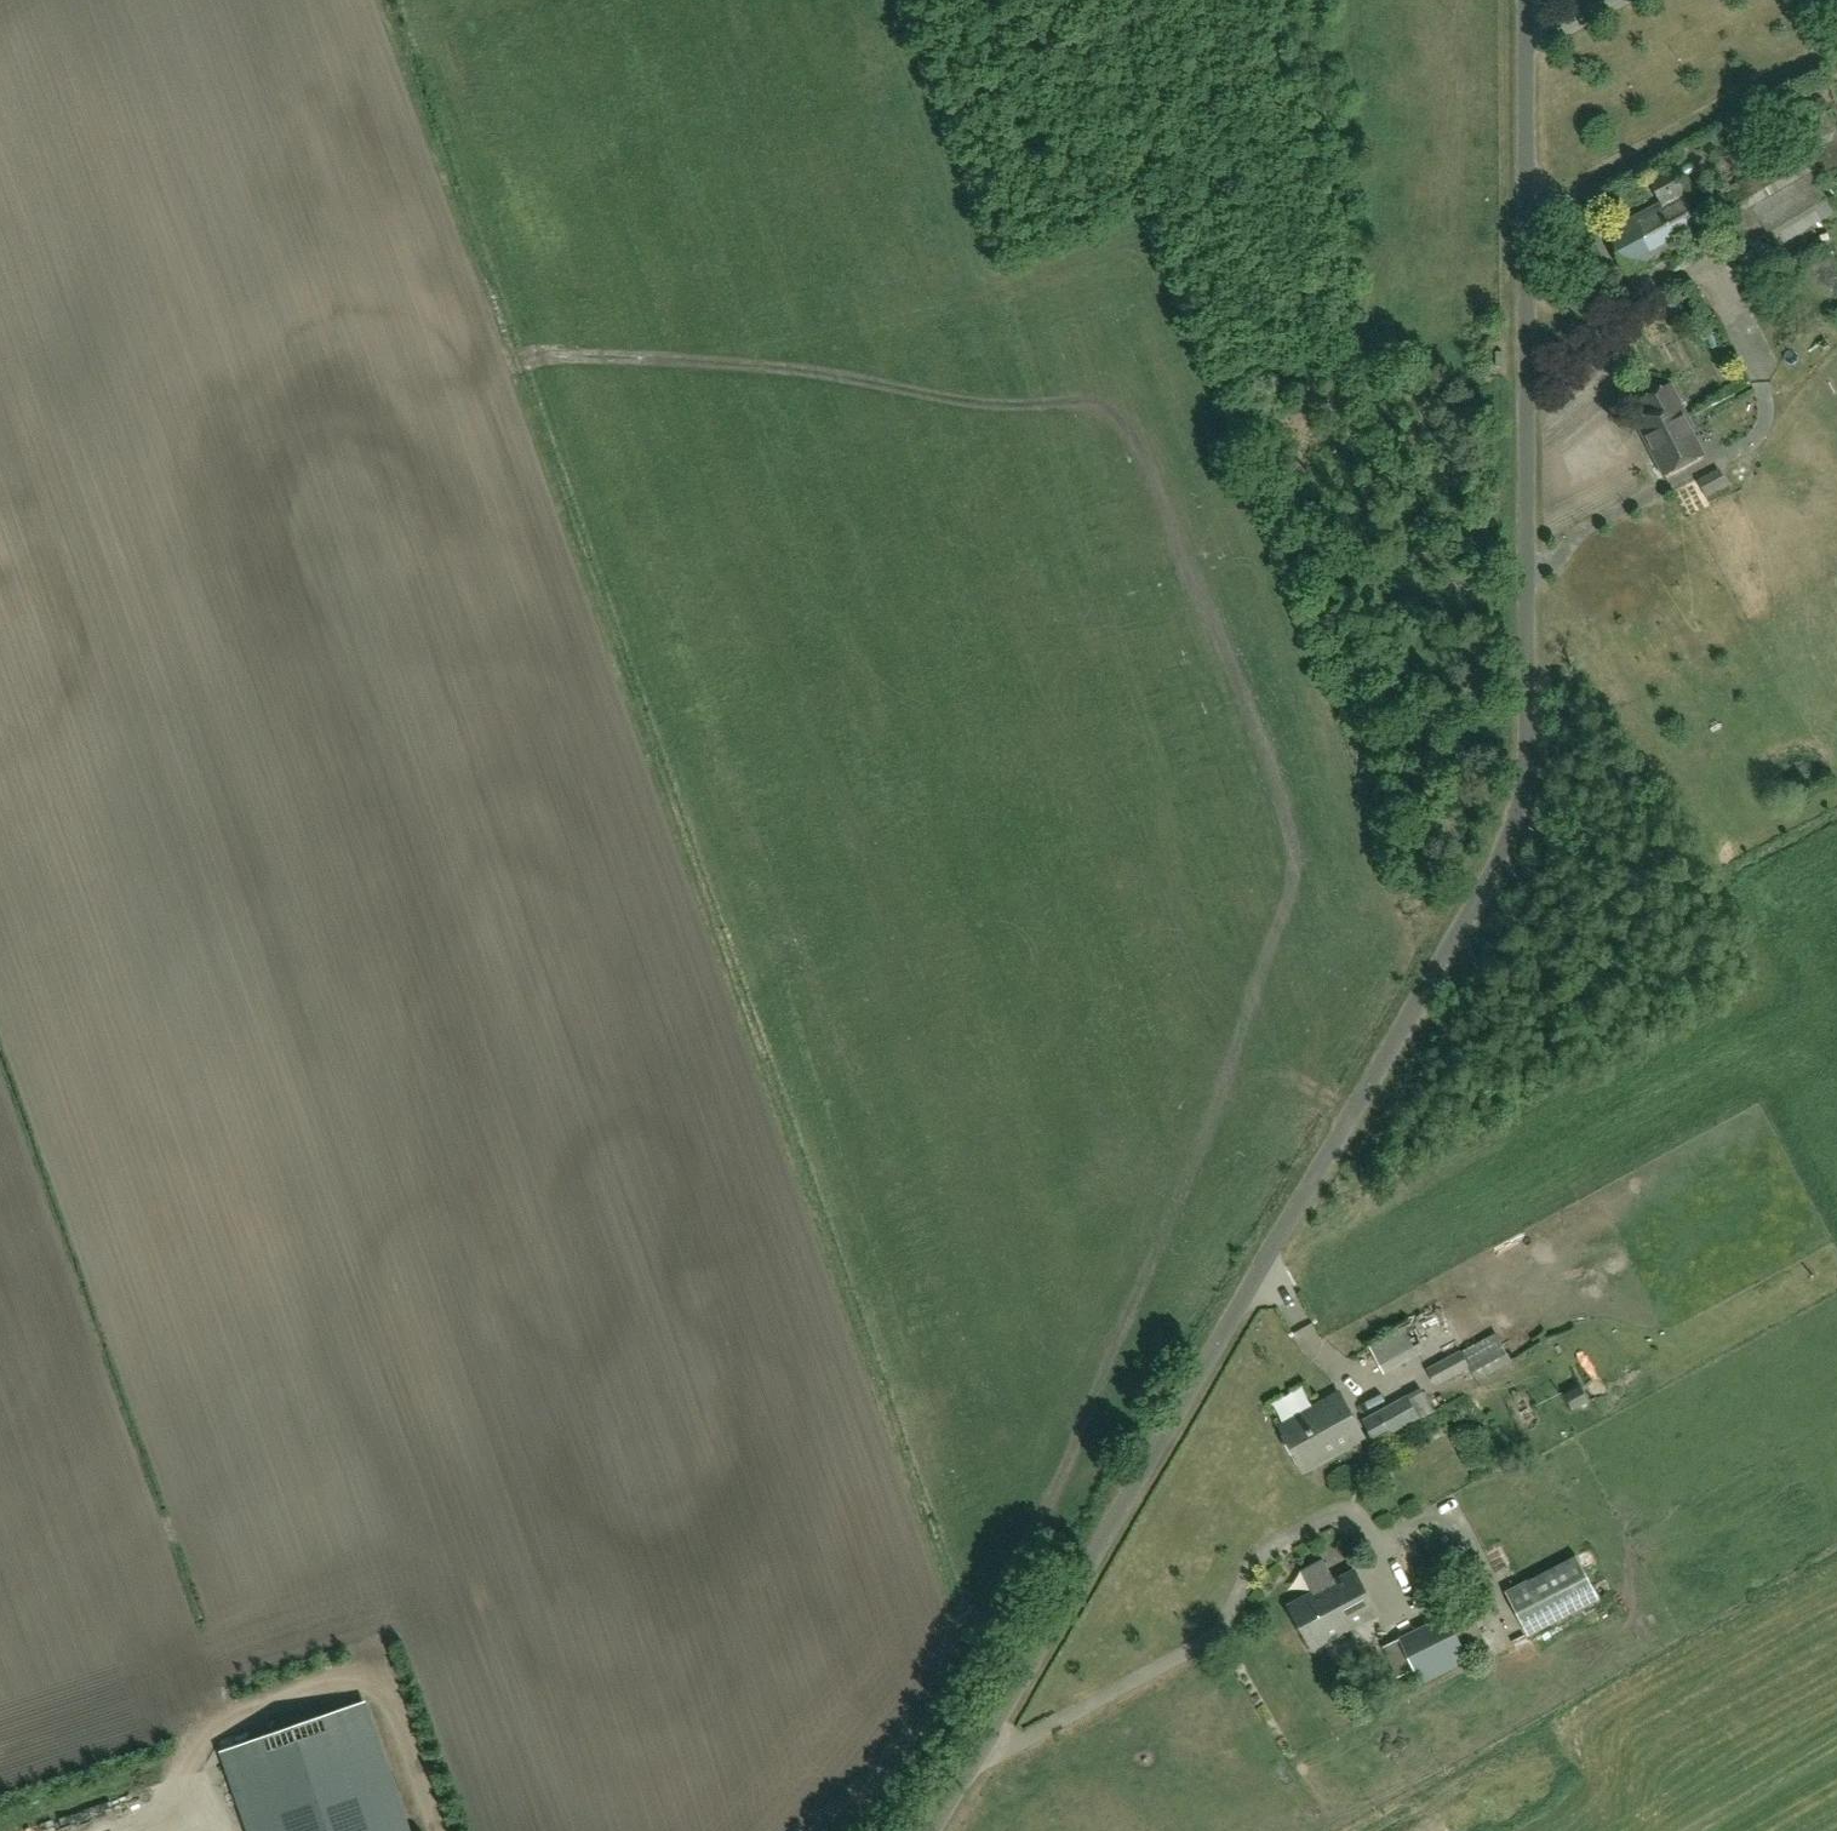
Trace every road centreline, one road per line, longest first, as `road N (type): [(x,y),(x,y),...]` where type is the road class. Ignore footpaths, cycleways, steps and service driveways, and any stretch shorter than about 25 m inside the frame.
road 1 (unclassified): [(933,1830),(1517,826),(1528,755),(1526,0)]

